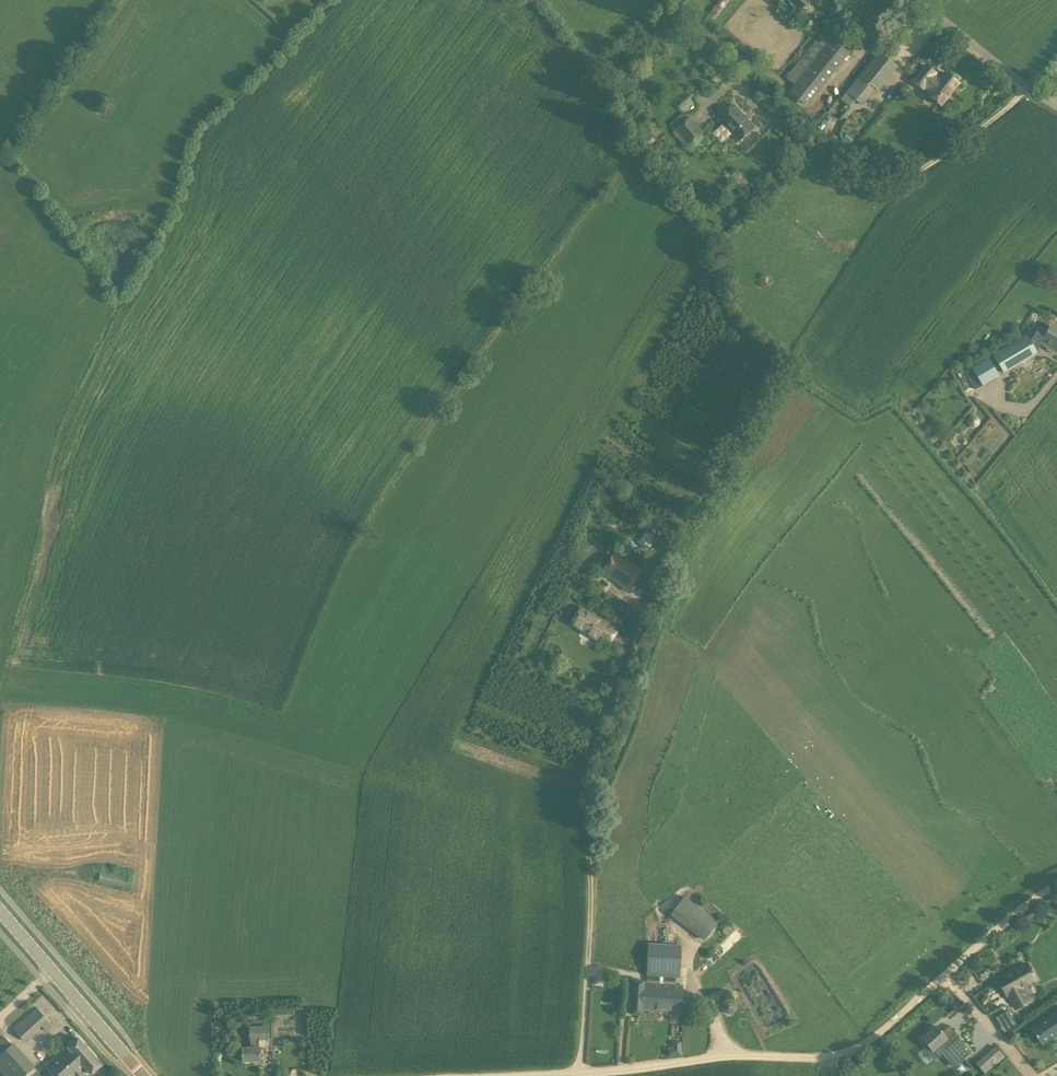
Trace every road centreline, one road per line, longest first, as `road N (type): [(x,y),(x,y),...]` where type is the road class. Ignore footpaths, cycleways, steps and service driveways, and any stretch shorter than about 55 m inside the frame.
road 1 (track): [(635,604),(634,631),(587,778),(592,916),(577,1074)]
road 2 (track): [(836,1056),(548,1075)]
road 3 (track): [(1056,888),(865,1044),(836,1056)]
road 4 (secondary): [(143,1075),(0,908)]
road 5 (unclassified): [(1056,105),(915,0)]

